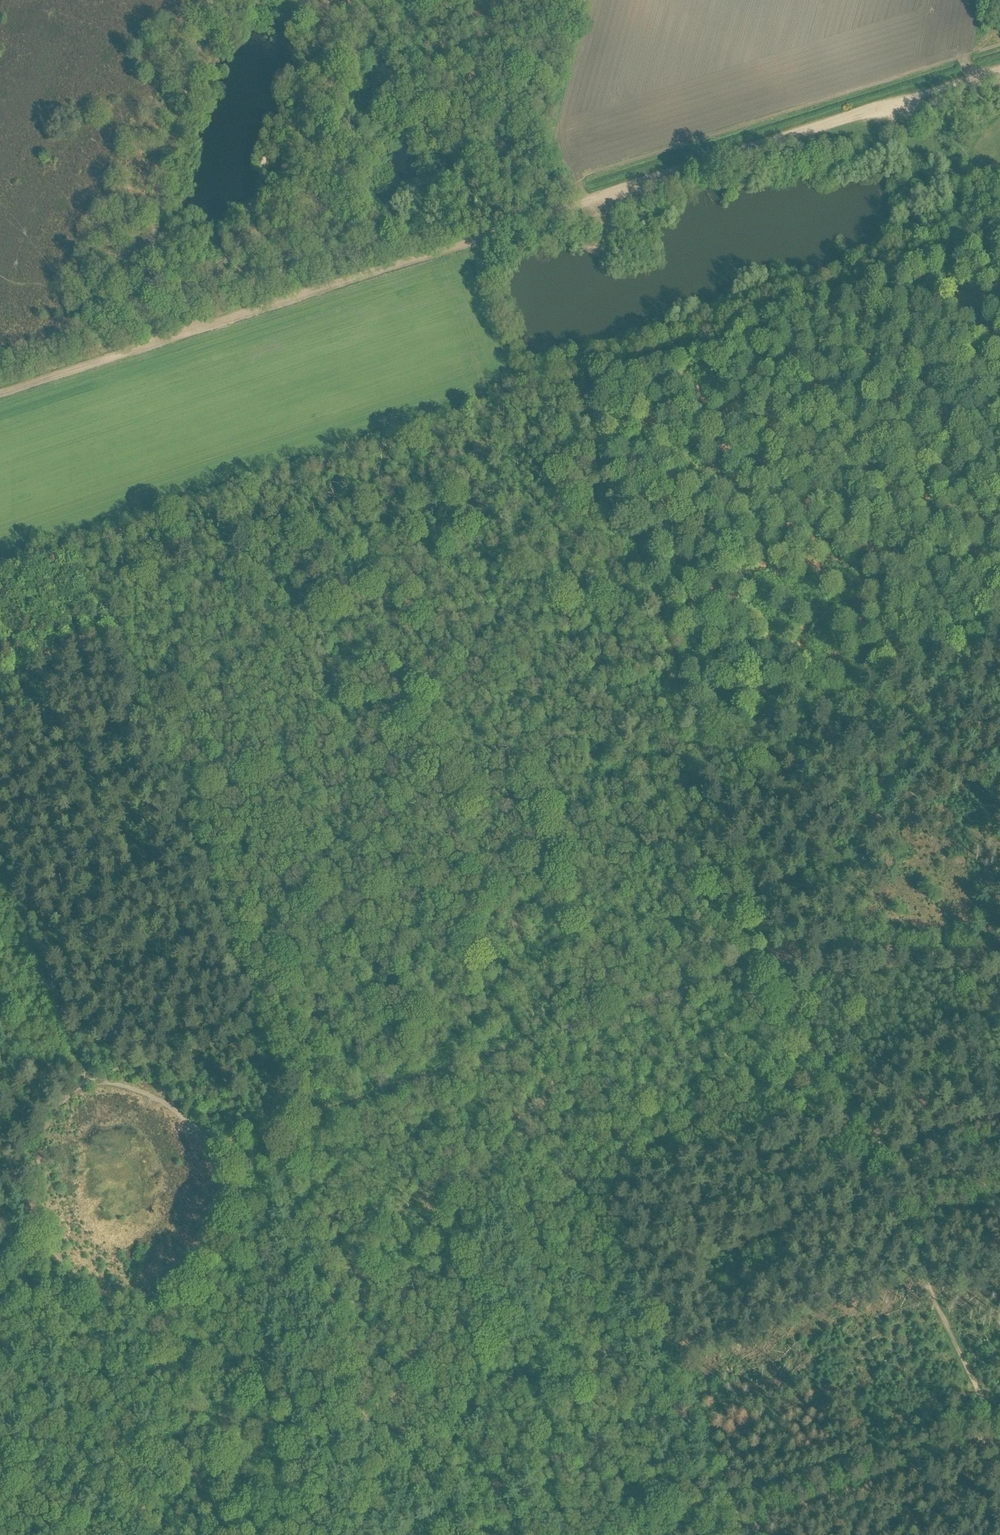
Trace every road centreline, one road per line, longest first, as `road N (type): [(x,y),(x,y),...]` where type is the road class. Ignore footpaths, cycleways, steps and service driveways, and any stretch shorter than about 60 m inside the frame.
road 1 (track): [(750,1534),(735,1507),(736,1485),(608,1208),(557,1032),(778,959),(701,738),(975,646),(999,612)]
road 2 (track): [(522,400),(0,576)]
road 3 (track): [(522,400),(999,240)]
road 4 (track): [(579,381),(701,738)]
road 5 (track): [(217,1146),(557,1032)]
road 6 (track): [(215,0),(165,158),(152,245),(202,327)]
road 7 (track): [(202,327),(471,241)]
road 8 (track): [(575,206),(832,123)]
road 9 (track): [(159,1290),(230,1534)]
road 10 (track): [(778,959),(999,958)]
road 11 (track): [(0,394),(202,327)]
road 12 (track): [(222,1196),(217,1146),(141,1092),(87,1081)]
road 13 (track): [(0,1219),(35,1209),(47,1123),(87,1081)]
road 14 (unclassified): [(832,123),(999,71)]
road 15 (track): [(116,1295),(149,1295),(183,1273),(224,1218),(222,1196)]
road 16 (track): [(35,1209),(70,1272),(116,1295)]

